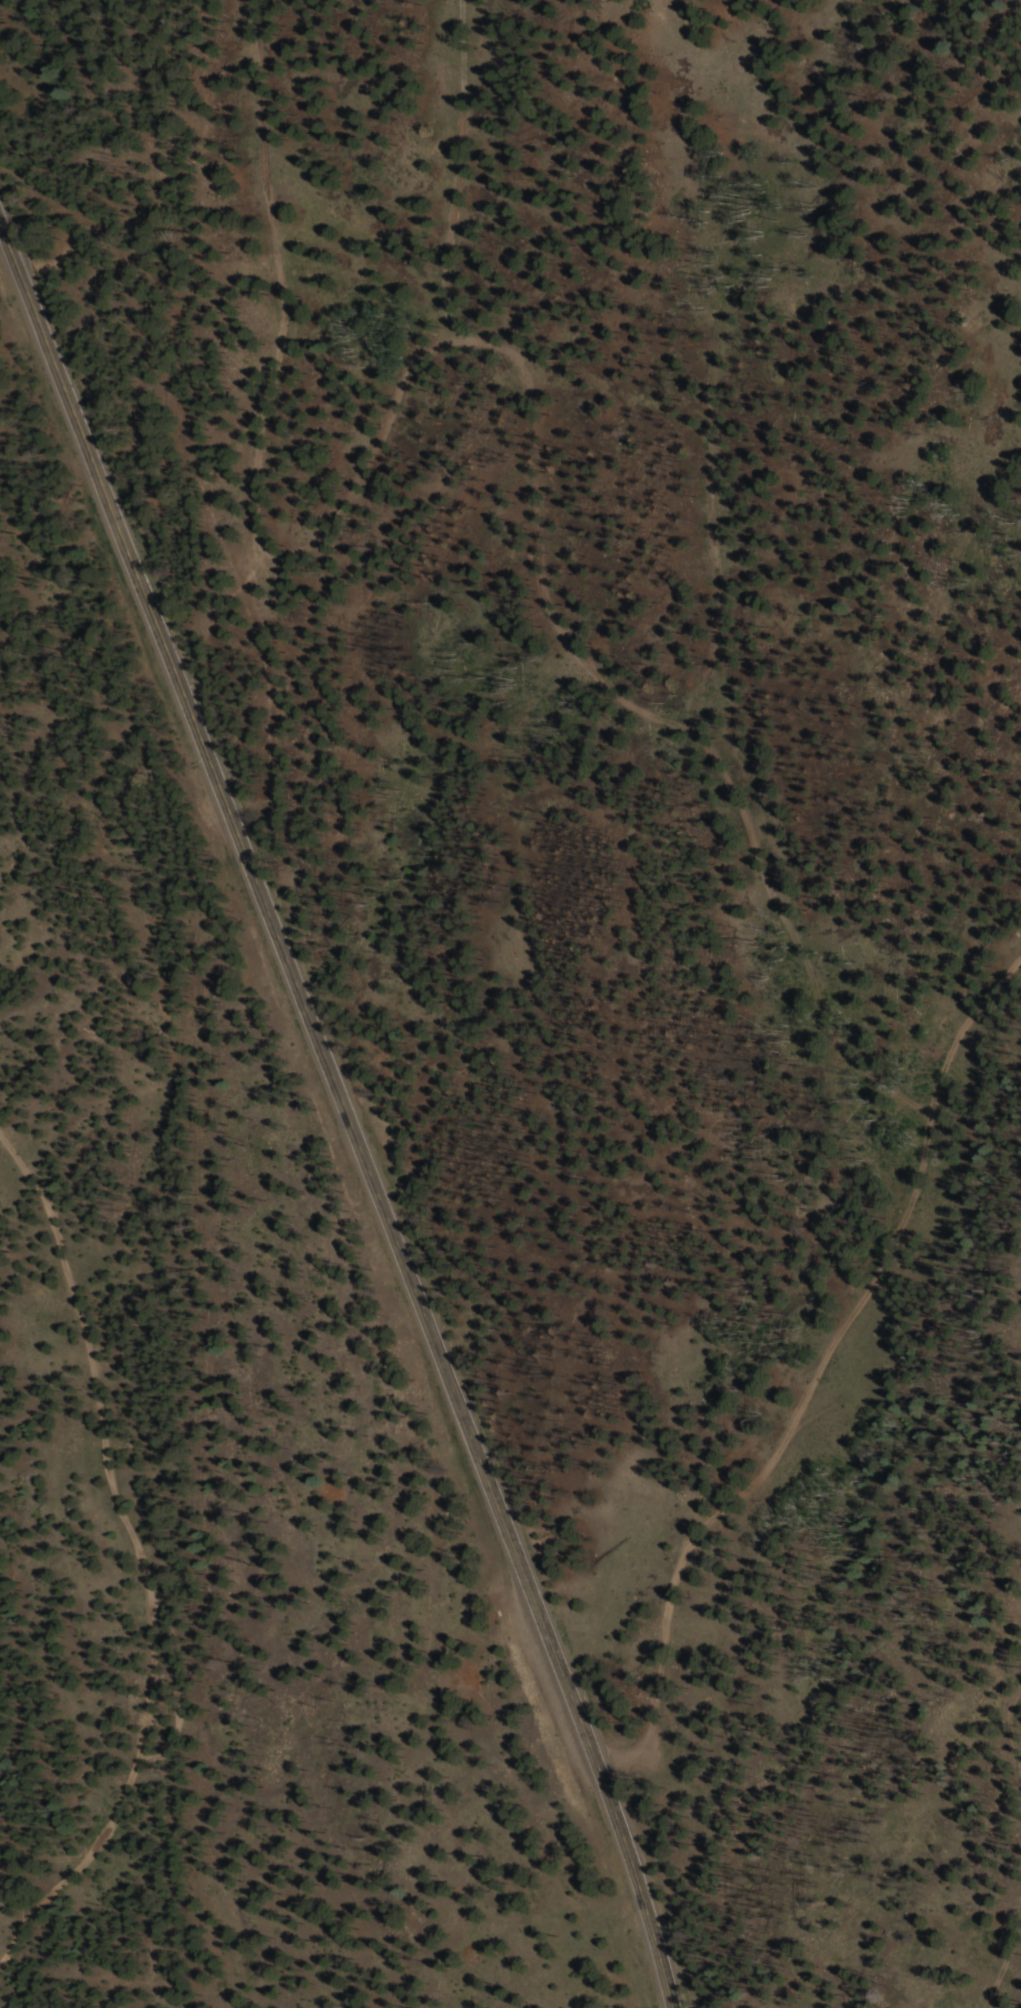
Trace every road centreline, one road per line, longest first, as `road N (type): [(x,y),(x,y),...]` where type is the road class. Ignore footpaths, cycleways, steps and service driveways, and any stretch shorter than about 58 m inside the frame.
road 1 (primary): [(0,226),(599,1769),(672,2007)]
road 2 (track): [(0,1949),(125,1676),(125,1455),(14,1181),(0,1169)]

